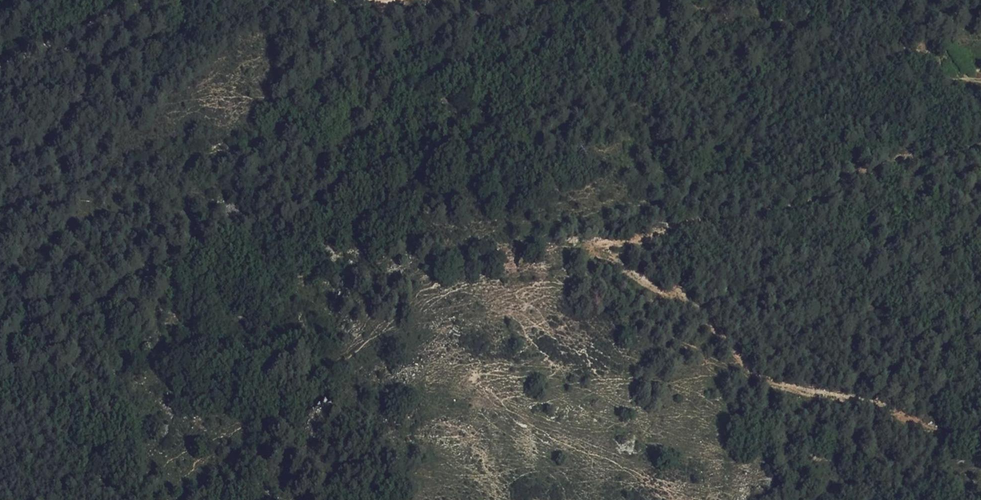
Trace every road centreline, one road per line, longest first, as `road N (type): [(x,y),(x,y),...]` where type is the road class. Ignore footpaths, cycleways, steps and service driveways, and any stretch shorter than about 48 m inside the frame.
road 1 (track): [(166,0),(115,14),(0,71)]

